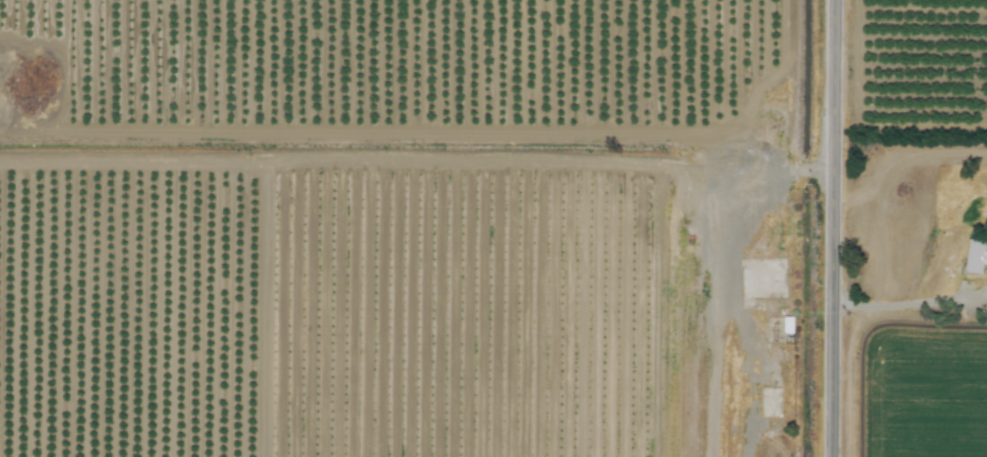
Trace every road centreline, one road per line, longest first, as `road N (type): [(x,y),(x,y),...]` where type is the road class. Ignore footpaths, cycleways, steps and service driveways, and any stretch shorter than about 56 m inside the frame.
road 1 (primary): [(834,0),(830,456)]

